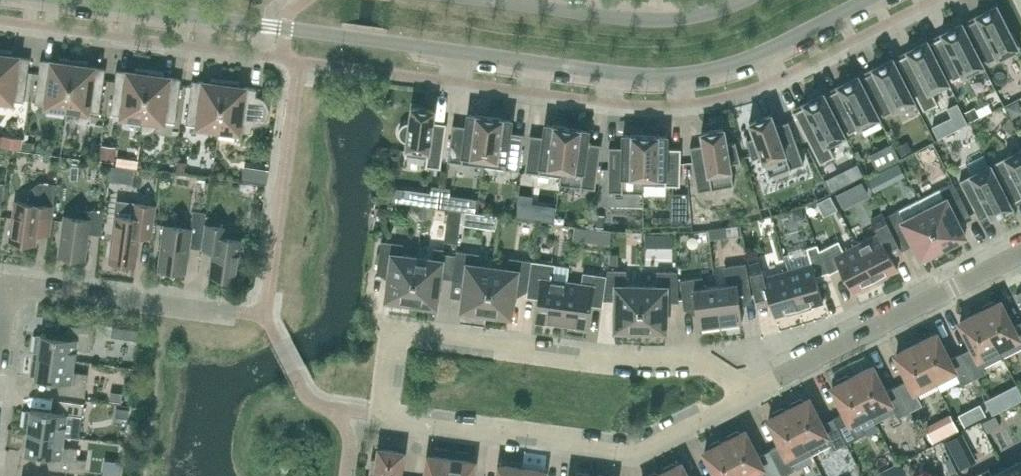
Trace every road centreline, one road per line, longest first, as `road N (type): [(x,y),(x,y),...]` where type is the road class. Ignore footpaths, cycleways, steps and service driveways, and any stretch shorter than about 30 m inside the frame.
road 1 (residential): [(796,367),(757,353),(570,356),(386,341),(378,415),(631,461),(747,421)]
road 2 (tertiary): [(32,0),(653,80),(751,61),(872,0)]
road 3 (residential): [(796,367),(1020,254)]
road 4 (tertiary): [(740,0),(656,21),(497,0)]
road 5 (residential): [(5,285),(233,316)]

